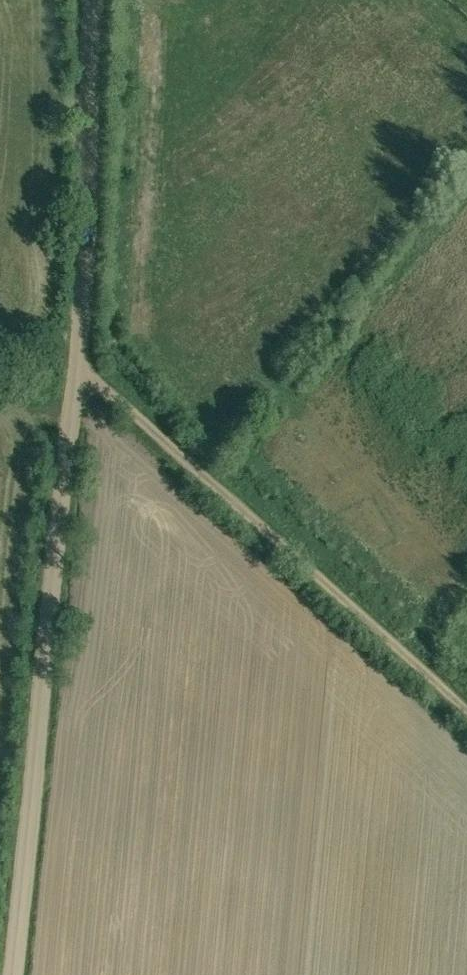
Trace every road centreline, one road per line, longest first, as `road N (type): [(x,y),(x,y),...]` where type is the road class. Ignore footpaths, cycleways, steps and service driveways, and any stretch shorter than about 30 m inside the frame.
road 1 (track): [(73,363),(16,974)]
road 2 (track): [(73,363),(466,714)]
road 3 (track): [(92,0),(73,363)]

